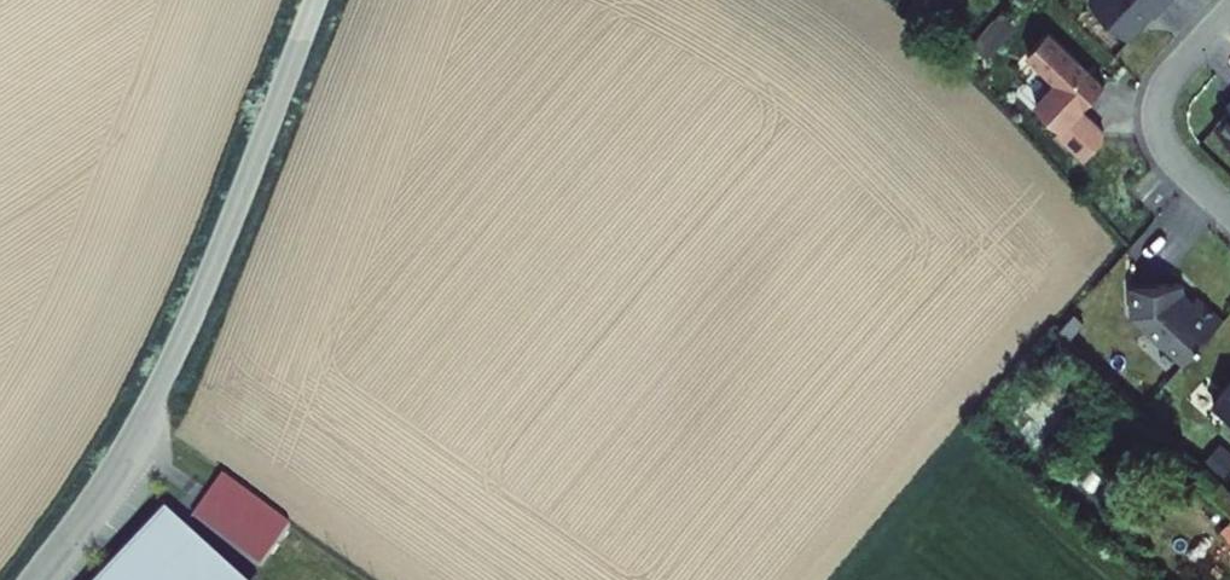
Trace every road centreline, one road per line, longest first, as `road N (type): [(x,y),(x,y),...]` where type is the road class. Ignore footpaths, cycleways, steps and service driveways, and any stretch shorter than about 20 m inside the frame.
road 1 (unclassified): [(39,579),(108,482),(152,401),(315,0)]
road 2 (residential): [(1229,213),(1171,157),(1161,113),(1172,80),(1229,16)]

